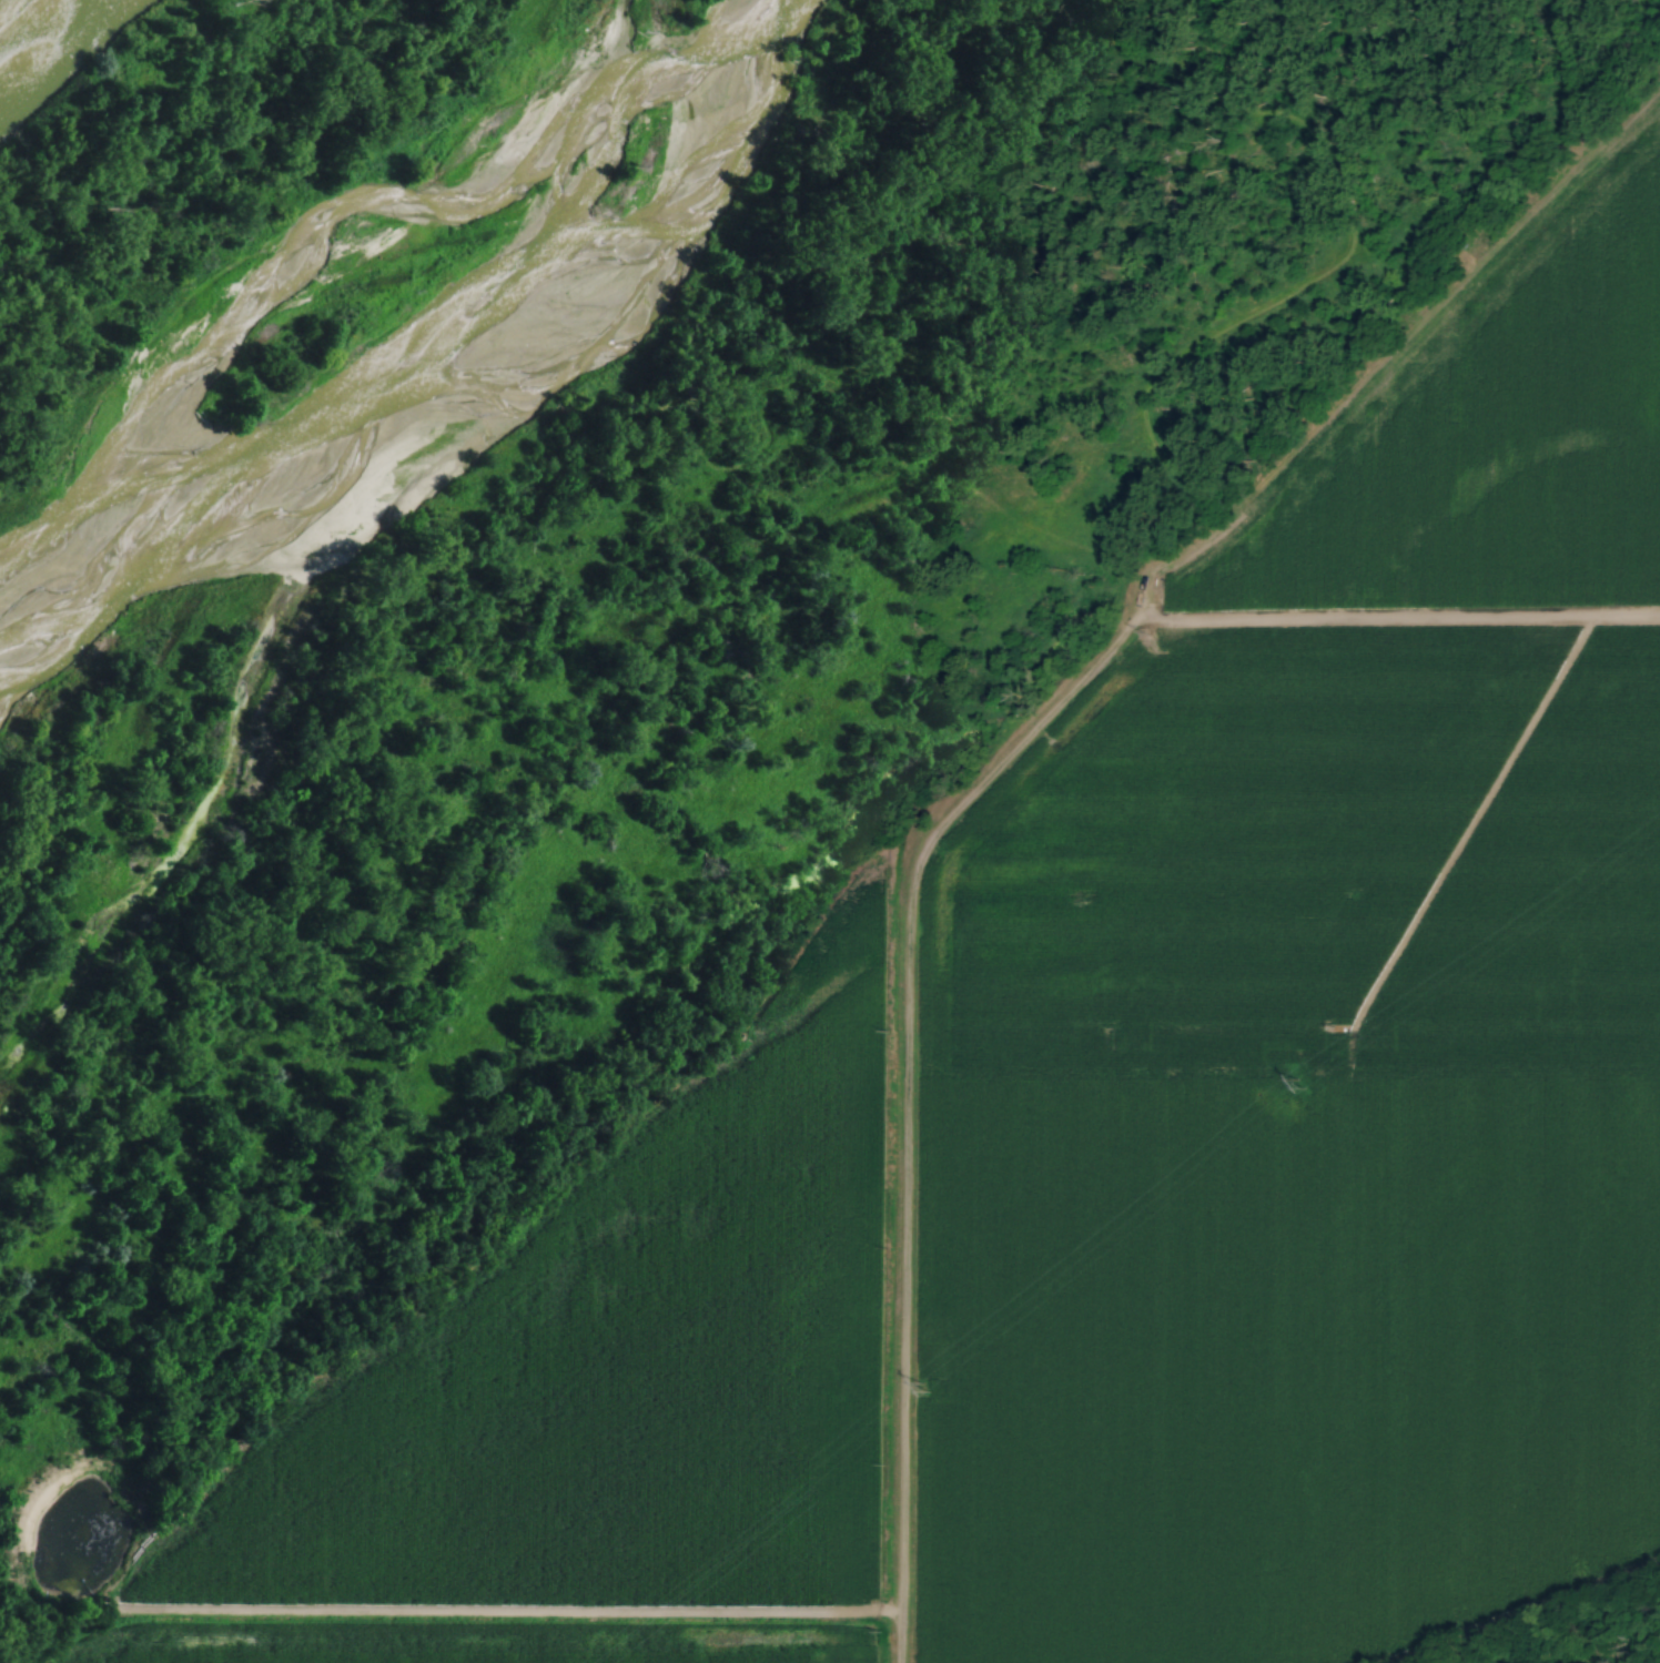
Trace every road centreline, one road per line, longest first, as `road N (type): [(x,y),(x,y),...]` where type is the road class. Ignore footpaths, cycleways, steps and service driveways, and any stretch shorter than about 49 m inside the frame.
road 1 (residential): [(899,1662),(914,854),(1145,619)]
road 2 (residential): [(900,1620),(351,1623),(91,1615),(57,1598),(20,1543),(26,1522),(82,1469)]

